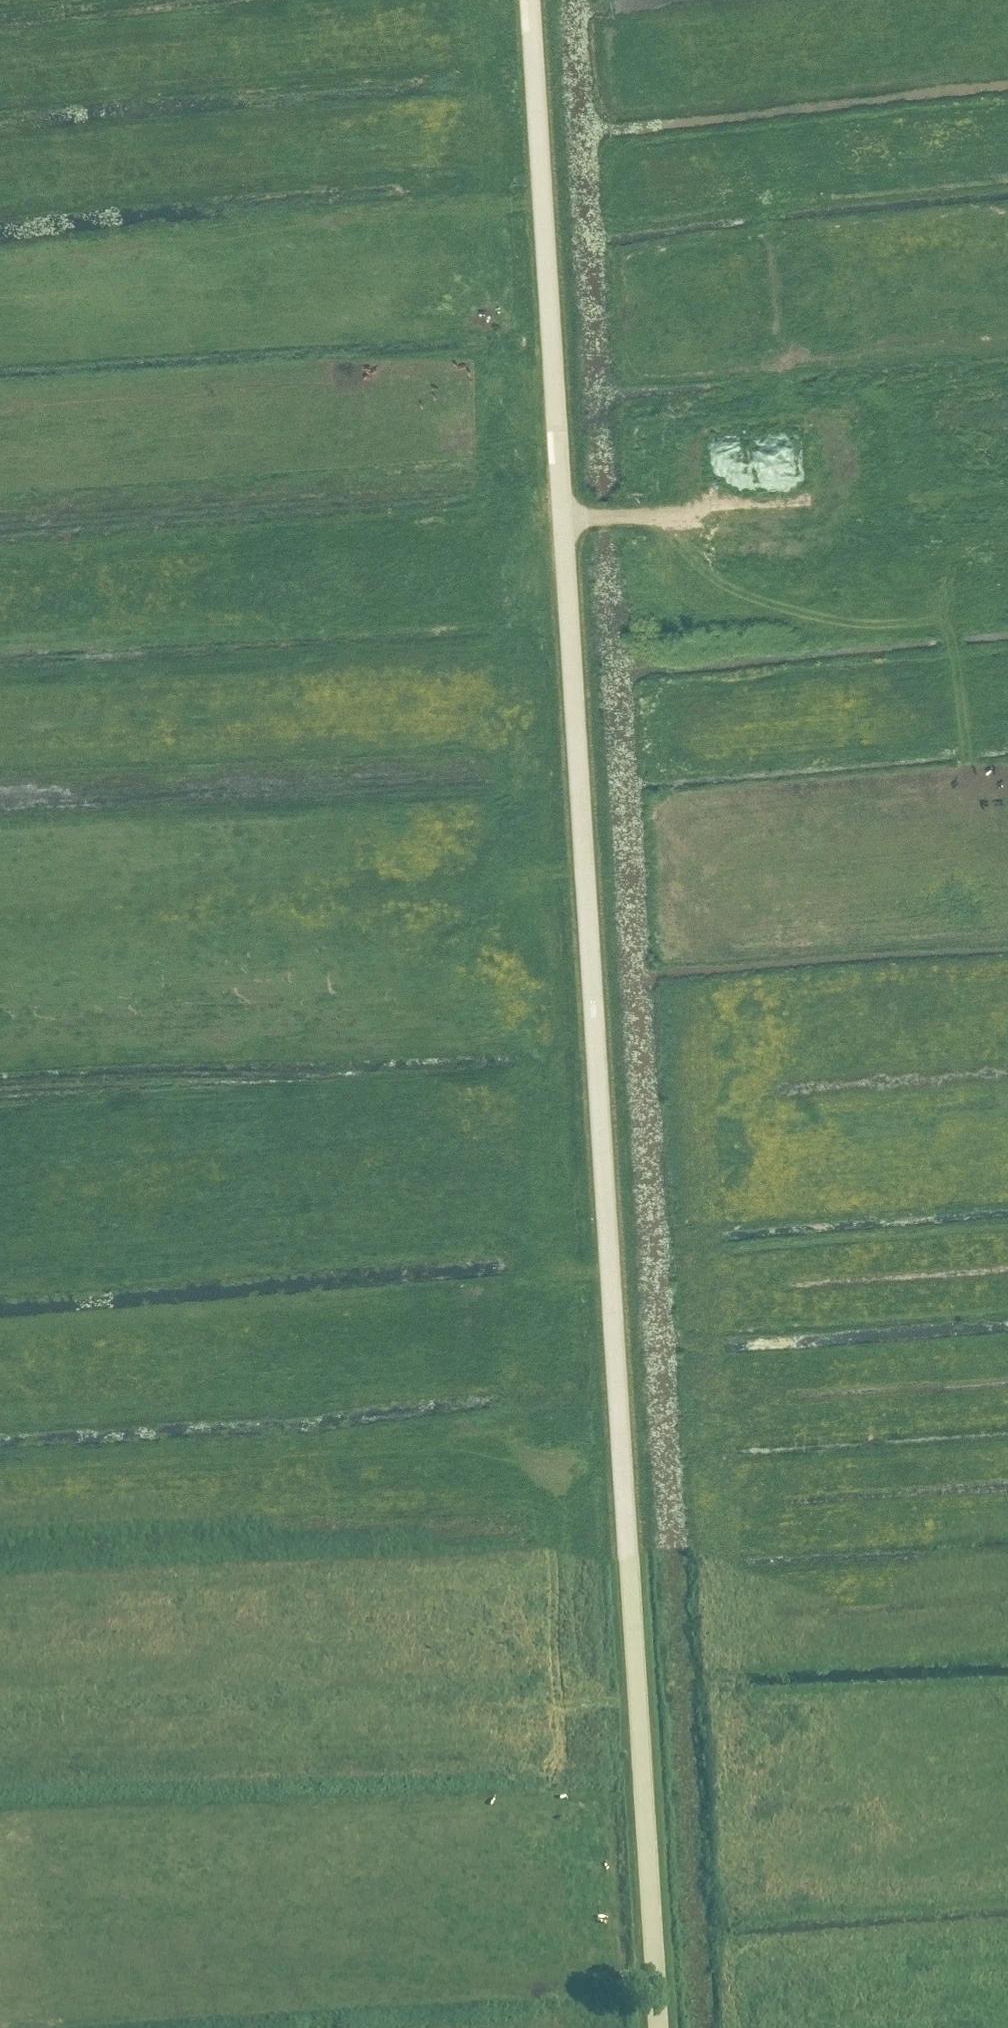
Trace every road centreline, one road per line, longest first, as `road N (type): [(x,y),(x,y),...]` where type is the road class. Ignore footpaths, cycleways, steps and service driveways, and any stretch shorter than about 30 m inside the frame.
road 1 (unclassified): [(657,2027),(528,0)]

